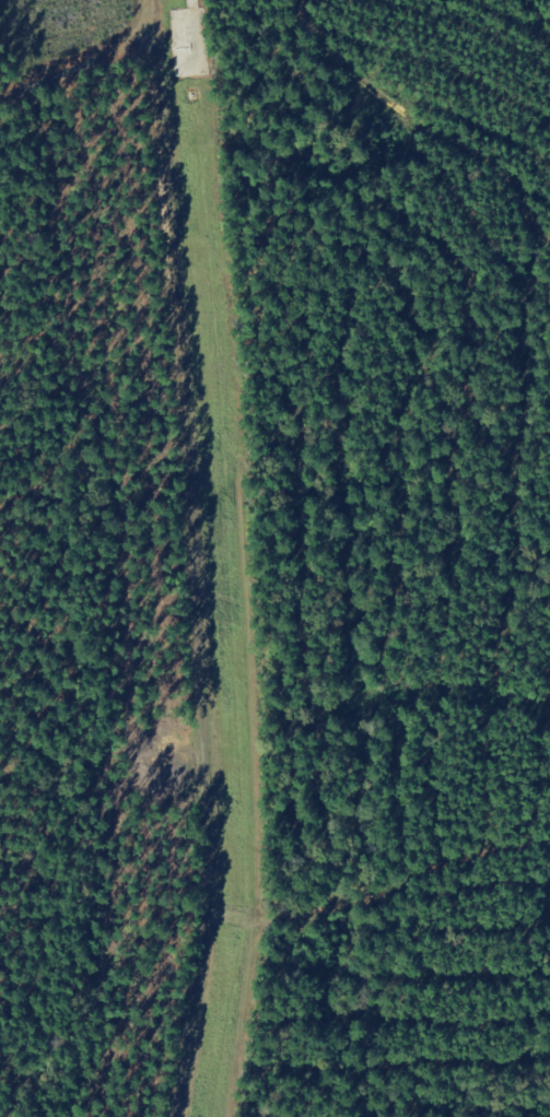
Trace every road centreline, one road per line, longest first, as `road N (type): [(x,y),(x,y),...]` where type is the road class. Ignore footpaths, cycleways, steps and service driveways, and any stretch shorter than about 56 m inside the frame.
road 1 (residential): [(220,1116),(231,1042),(225,670),(187,473),(186,418)]
road 2 (residential): [(0,123),(160,58)]
road 3 (residential): [(77,579),(164,556),(185,557),(208,578)]

